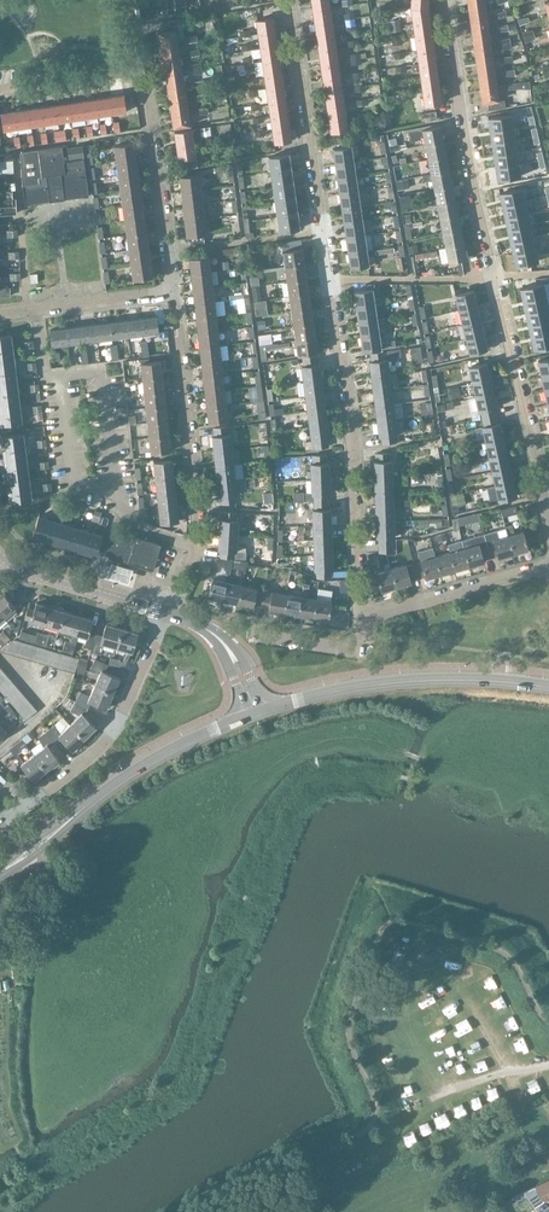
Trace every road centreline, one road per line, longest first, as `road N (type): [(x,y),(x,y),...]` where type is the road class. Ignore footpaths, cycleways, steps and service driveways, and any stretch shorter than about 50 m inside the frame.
road 1 (residential): [(288,0),(352,436),(360,619)]
road 2 (residential): [(538,472),(492,277),(450,0)]
road 3 (residential): [(167,613),(203,525),(177,294)]
road 4 (tertiary): [(0,872),(133,772),(257,712)]
road 5 (tertiary): [(257,712),(409,682),(548,687)]
road 6 (residential): [(24,809),(114,731),(167,613)]
road 7 (residential): [(177,294),(144,66)]
road 8 (residential): [(360,619),(548,565)]
road 9 (tertiary): [(167,613),(3,560)]
road 10 (residential): [(26,310),(177,294)]
road 11 (residential): [(0,88),(144,66)]
road 12 (tertiary): [(257,712),(220,639),(167,613)]
road 13 (residential): [(252,634),(357,650),(360,619)]

